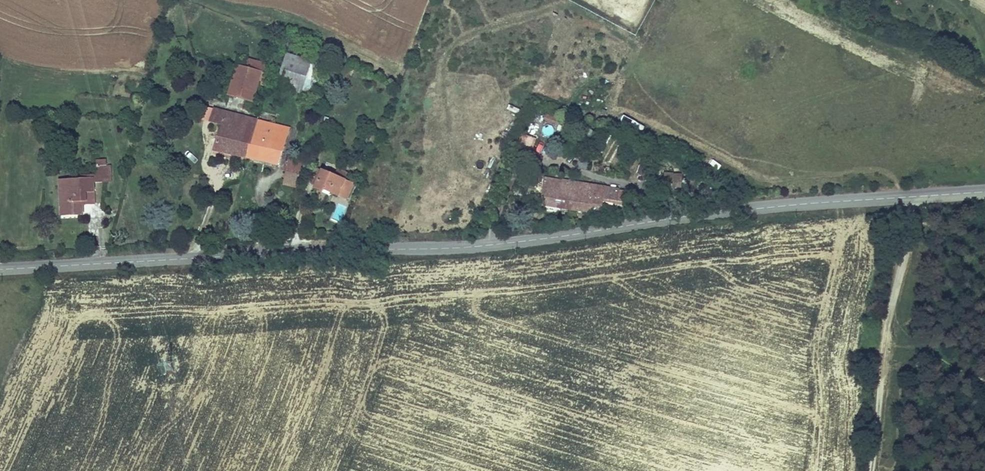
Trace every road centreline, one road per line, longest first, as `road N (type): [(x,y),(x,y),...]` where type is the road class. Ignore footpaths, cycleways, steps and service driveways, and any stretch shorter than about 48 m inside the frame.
road 1 (unclassified): [(0,269),(490,245),(742,210),(984,191)]

